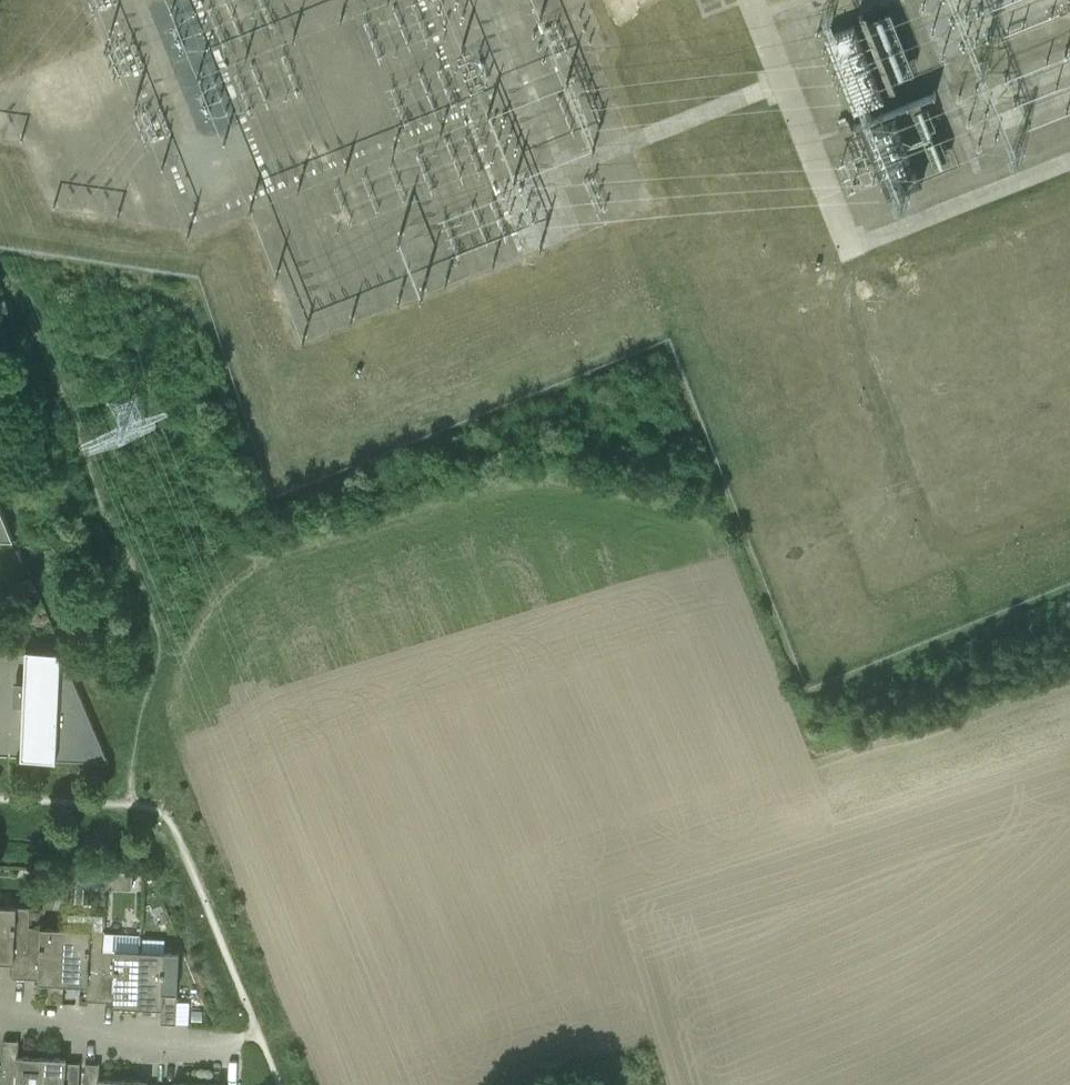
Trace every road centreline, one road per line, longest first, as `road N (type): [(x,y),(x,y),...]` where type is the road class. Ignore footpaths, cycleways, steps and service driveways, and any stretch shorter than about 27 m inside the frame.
road 1 (residential): [(0,1016),(74,1022),(98,1040),(226,1046)]

